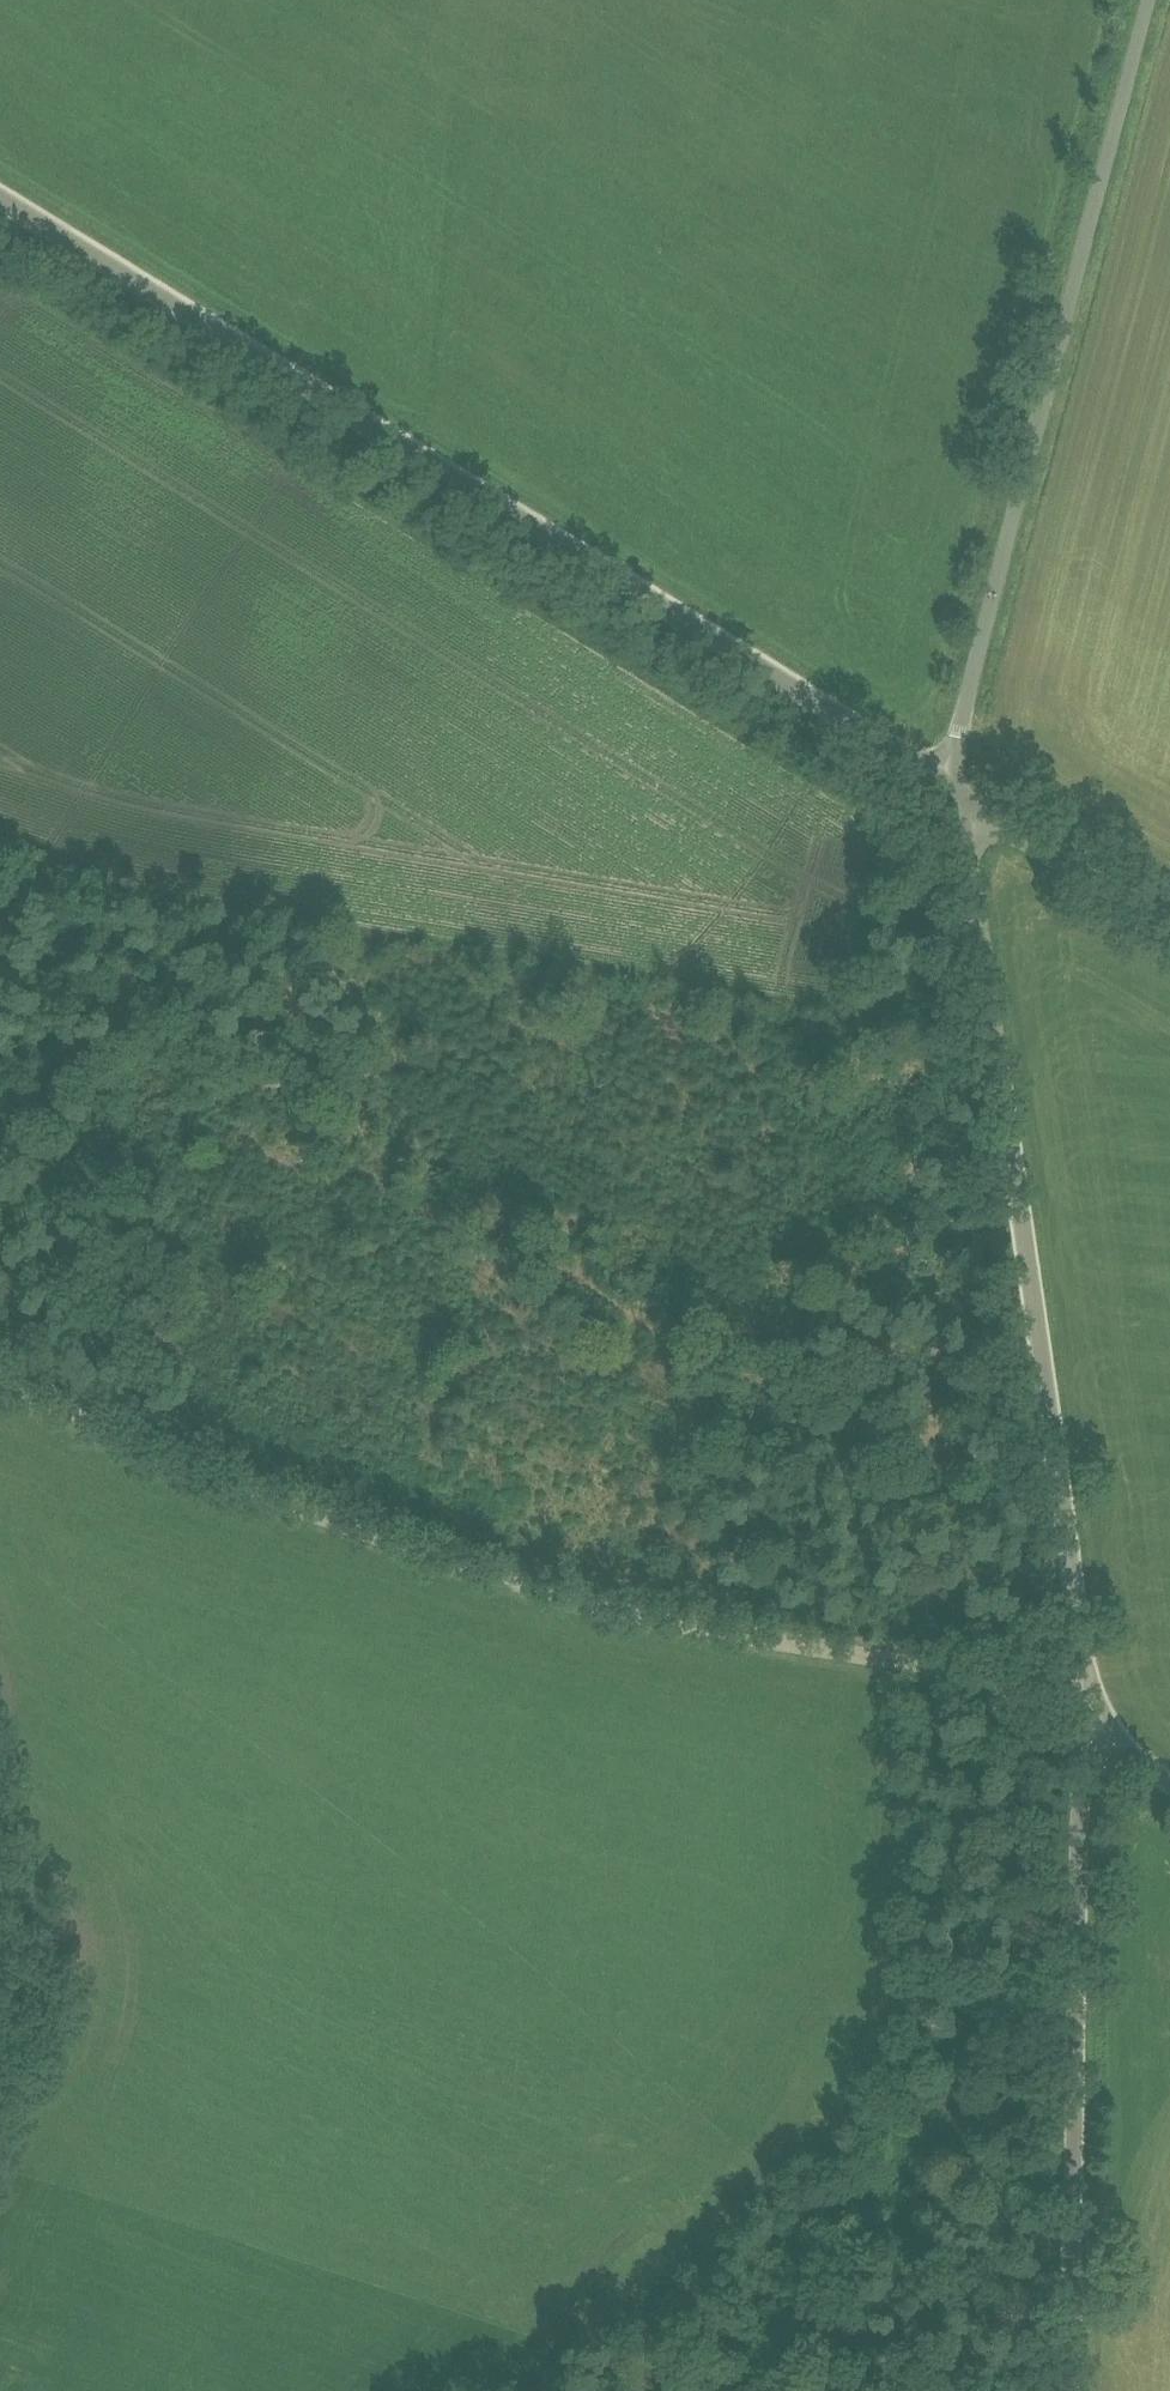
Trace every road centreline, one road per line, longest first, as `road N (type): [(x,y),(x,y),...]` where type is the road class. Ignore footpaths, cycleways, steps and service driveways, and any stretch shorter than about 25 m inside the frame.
road 1 (tertiary): [(948,789),(0,197)]
road 2 (track): [(992,1682),(683,1626),(403,1549),(193,1475),(0,1387)]
road 3 (unclassified): [(1086,1724),(1074,1597),(948,789)]
road 4 (unclassified): [(948,789),(1148,0)]
road 5 (unclassified): [(1072,2390),(1086,1724)]
road 6 (tertiary): [(1169,928),(948,789)]

